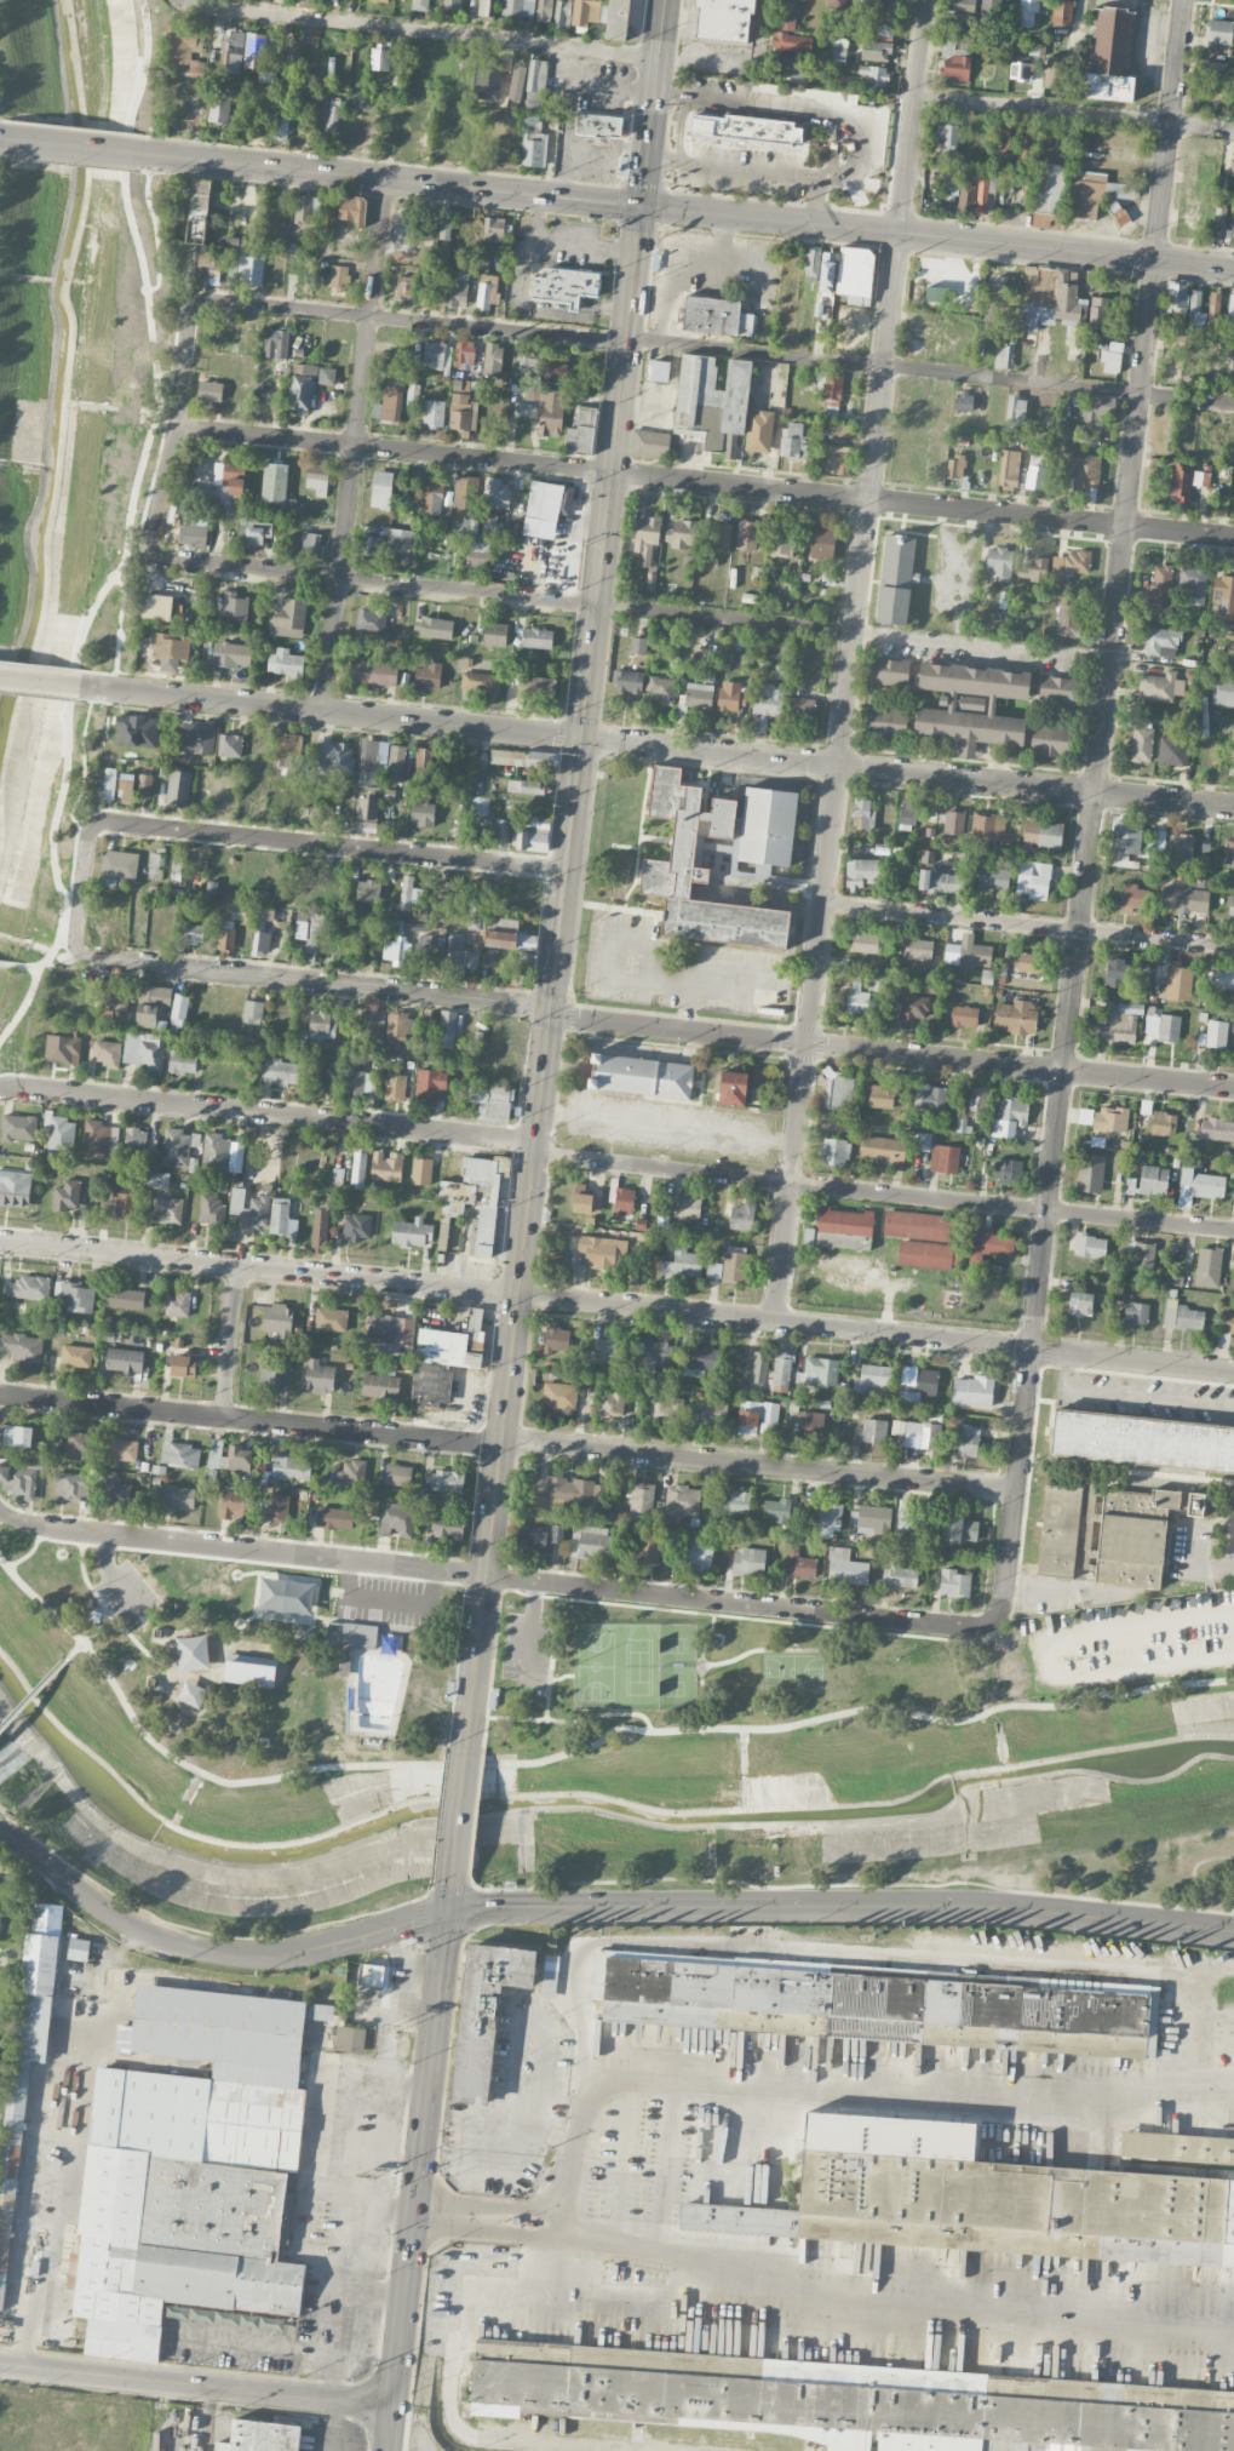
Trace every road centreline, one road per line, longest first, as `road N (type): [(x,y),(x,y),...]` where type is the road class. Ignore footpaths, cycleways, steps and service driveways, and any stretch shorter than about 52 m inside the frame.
road 1 (secondary): [(666,0),(466,1746)]
road 2 (residential): [(1185,0),(1001,1614)]
road 3 (residential): [(926,0),(776,1323)]
road 4 (residential): [(1233,1374),(0,1242)]
road 5 (residential): [(1233,809),(80,686)]
road 6 (secondary): [(1233,269),(128,151)]
road 7 (residential): [(1233,539),(177,426)]
road 8 (residential): [(1001,1614),(972,1630),(38,1529),(0,1511)]
road 9 (secondary): [(1233,1931),(983,1906),(447,1913)]
road 10 (residential): [(1233,1232),(535,1149)]
road 11 (residential): [(1233,1089),(551,1010)]
road 12 (residential): [(1233,404),(627,334)]
road 13 (residential): [(568,871),(102,821),(85,840),(75,954)]
road 14 (secondary): [(450,1885),(389,2450)]
road 15 (residential): [(535,1149),(513,1140),(0,1089)]
road 16 (residential): [(385,178),(325,711)]
road 17 (residential): [(1017,1490),(501,1443)]
road 18 (residential): [(501,1443),(0,1394)]
road 19 (residential): [(659,62),(182,0)]
road 20 (residential): [(551,1010),(75,954)]
road 21 (residential): [(597,605),(173,561),(155,552)]
road 22 (residential): [(626,342),(207,299)]
road 23 (residential): [(1233,947),(825,904)]
road 24 (tertiary): [(447,1913),(309,1953),(245,1955),(176,1945),(133,1928),(67,1882)]
road 25 (residential): [(395,2405),(0,2364)]
road 26 (residential): [(1233,131),(917,97)]
road 27 (residential): [(240,1266),(222,1419)]
road 28 (secondary): [(466,1746),(450,1885)]
road 29 (residential): [(207,299),(190,311),(177,426)]
road 30 (residential): [(155,552),(150,534),(177,426)]
road 31 (secondary): [(128,151),(8,139)]

